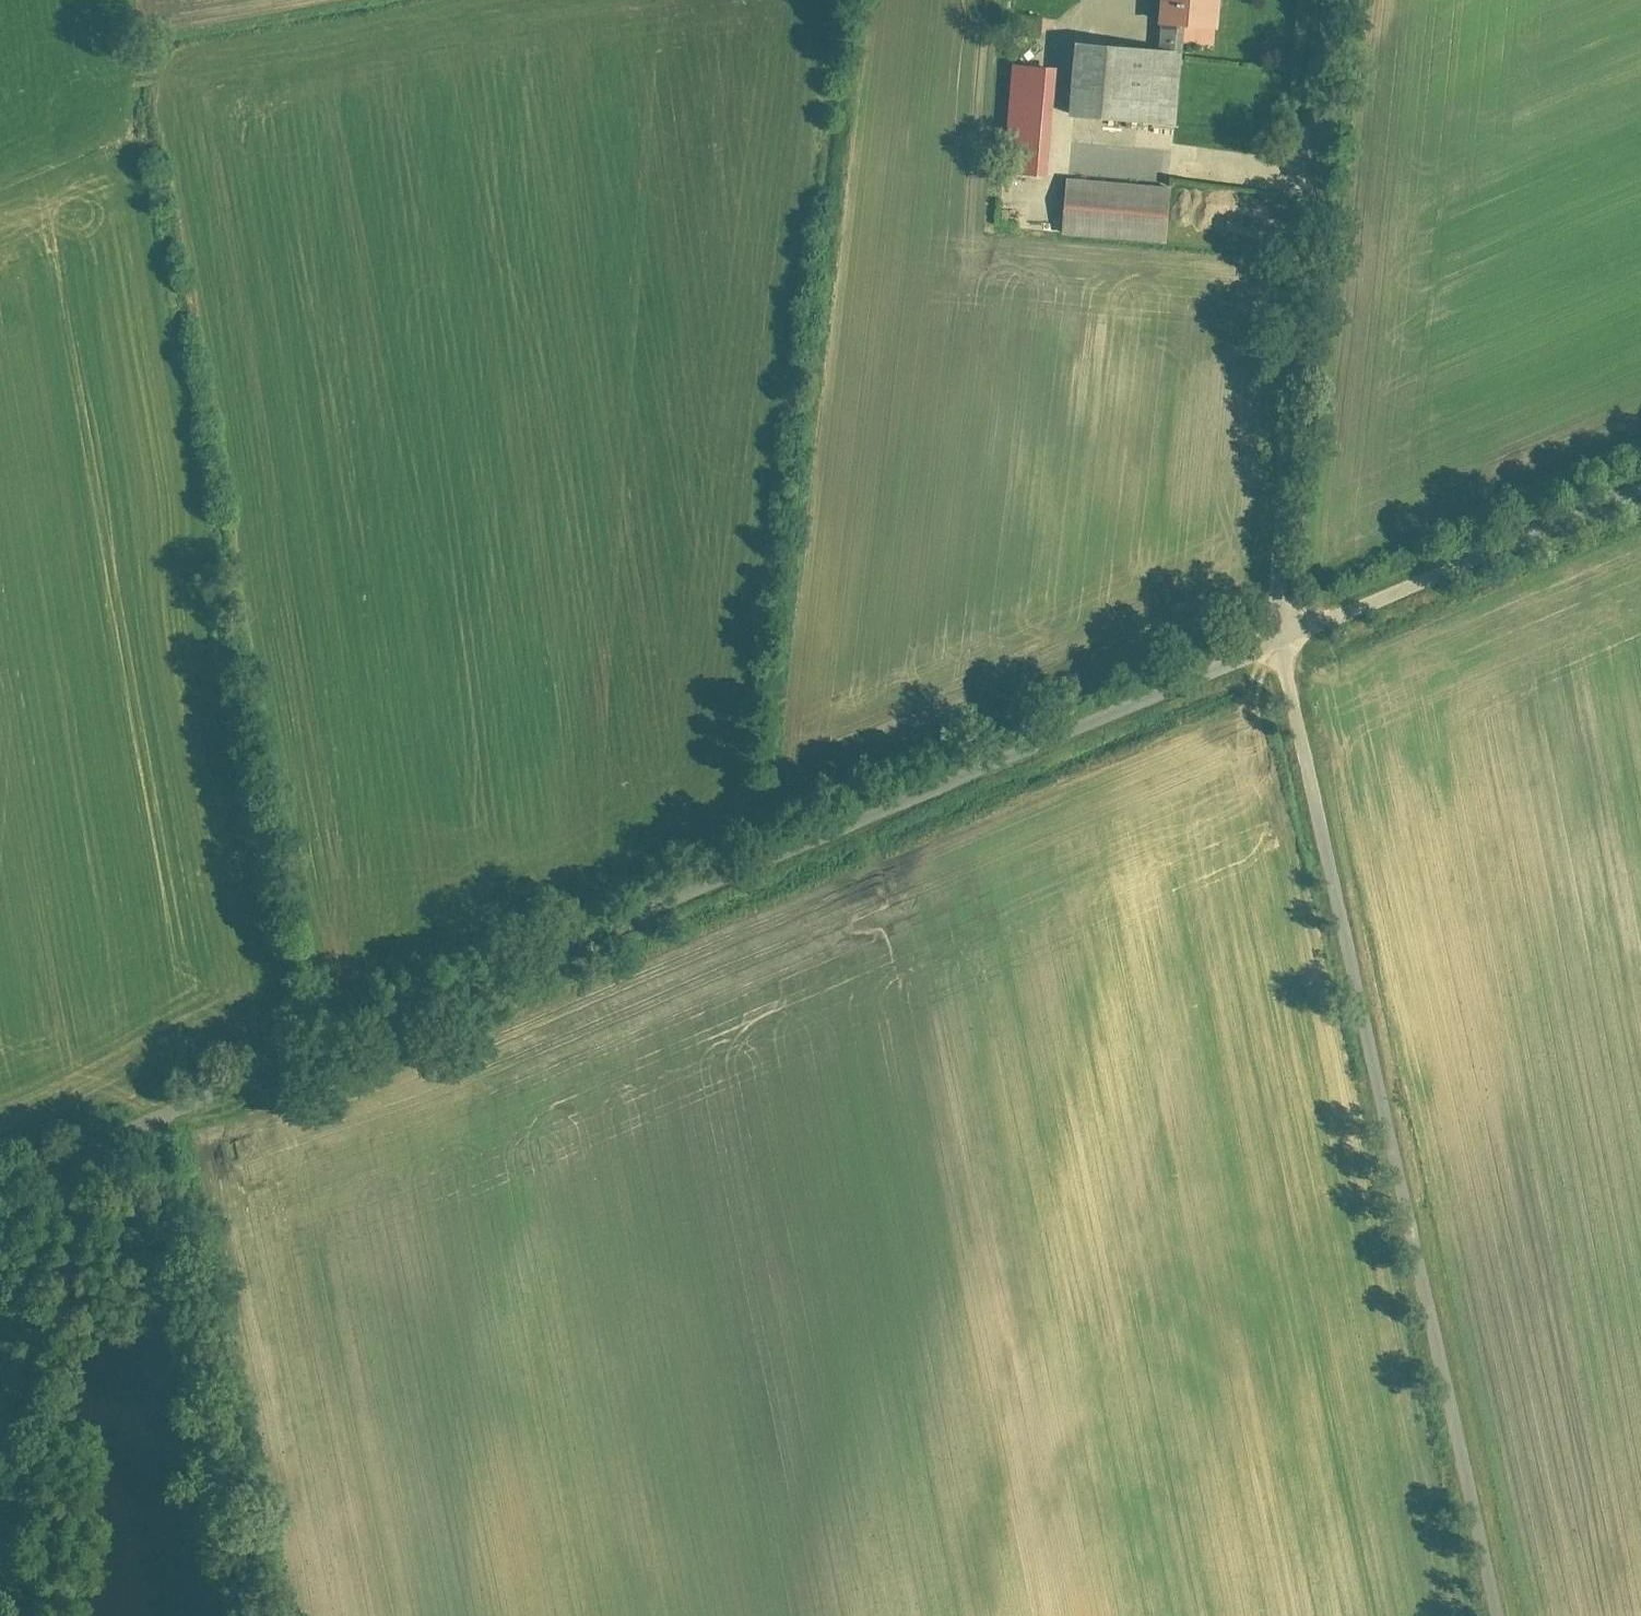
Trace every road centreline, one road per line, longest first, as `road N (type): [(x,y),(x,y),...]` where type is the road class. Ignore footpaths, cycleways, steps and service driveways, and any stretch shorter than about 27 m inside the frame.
road 1 (residential): [(0,1173),(1278,638)]
road 2 (residential): [(1278,638),(1498,1615)]
road 3 (residential): [(1330,0),(1272,581),(1278,638)]
road 4 (residential): [(1278,638),(1640,488)]

